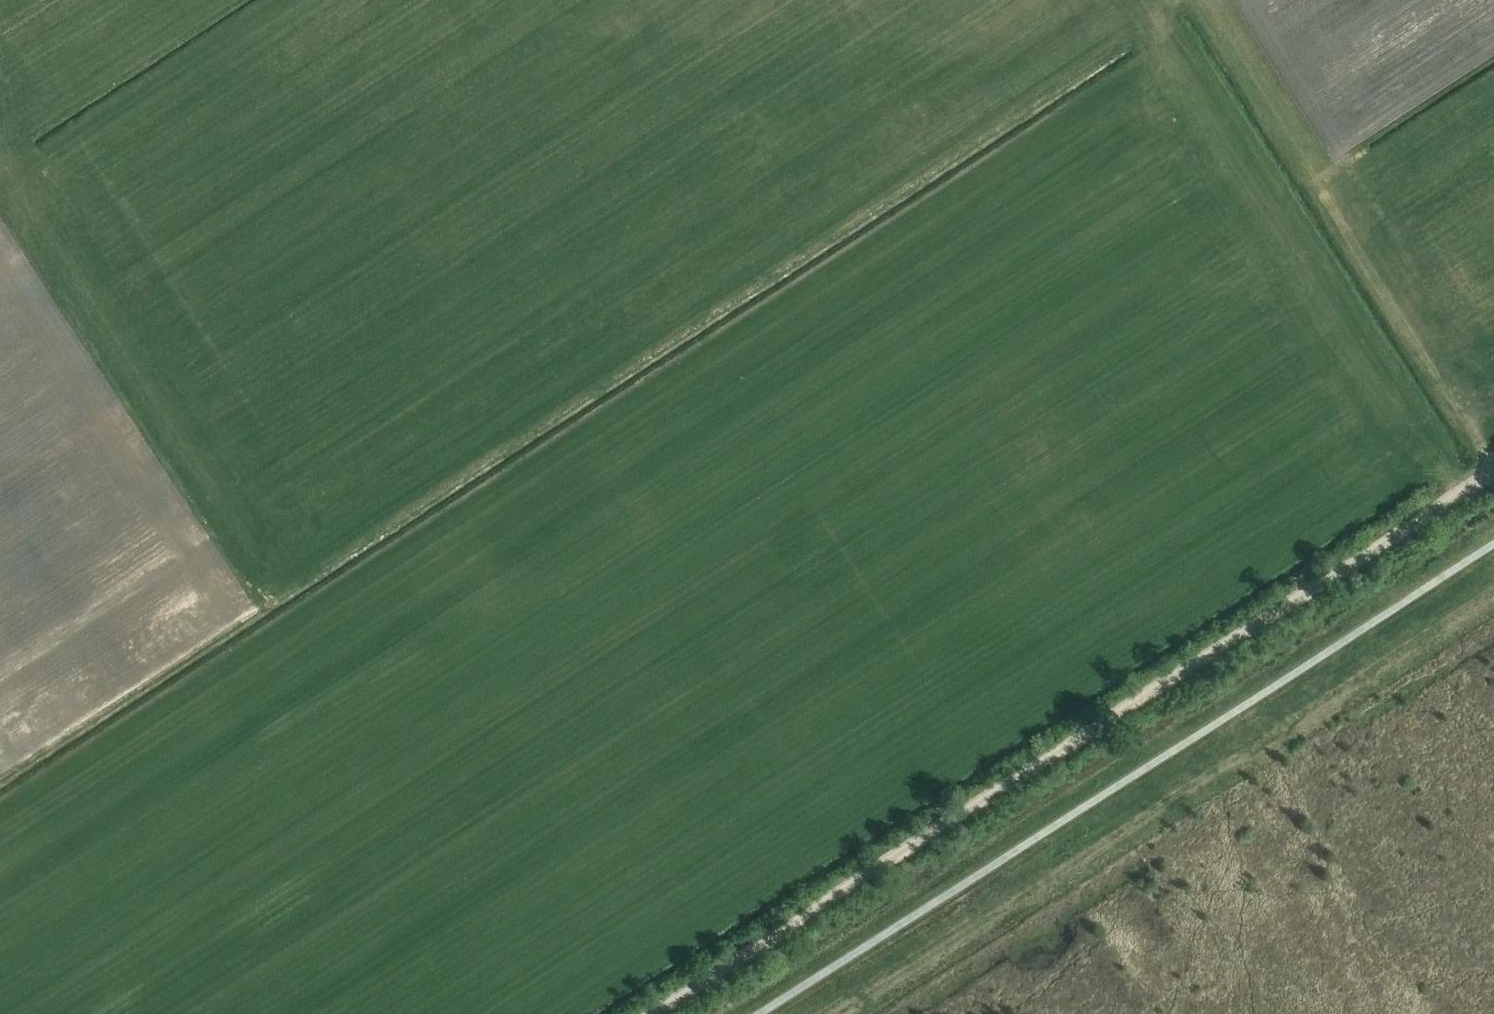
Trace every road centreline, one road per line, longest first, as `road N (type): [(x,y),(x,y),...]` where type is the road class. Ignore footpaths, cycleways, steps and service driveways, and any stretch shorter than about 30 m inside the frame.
road 1 (track): [(1493,471),(652,1013)]

